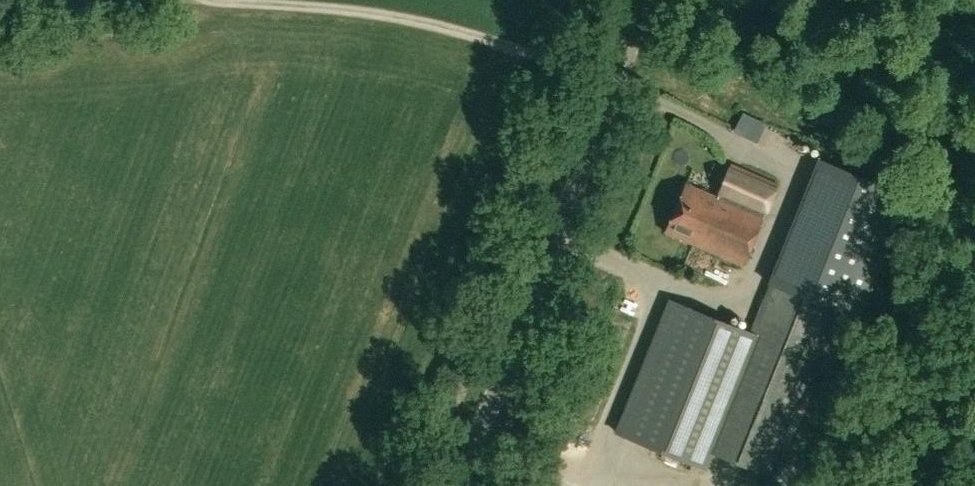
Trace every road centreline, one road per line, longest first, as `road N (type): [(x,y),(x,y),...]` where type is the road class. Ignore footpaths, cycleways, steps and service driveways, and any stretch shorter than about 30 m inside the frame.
road 1 (tertiary): [(456,485),(641,0)]
road 2 (track): [(192,1),(415,22),(610,82)]

